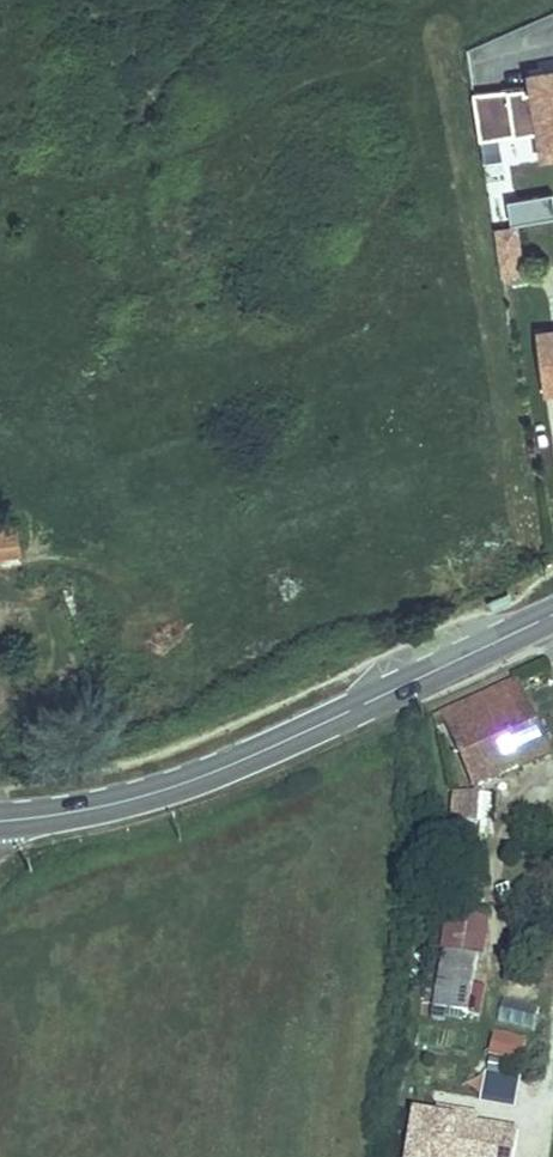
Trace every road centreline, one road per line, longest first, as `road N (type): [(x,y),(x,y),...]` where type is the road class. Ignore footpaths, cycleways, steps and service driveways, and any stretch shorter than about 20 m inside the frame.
road 1 (secondary): [(0,820),(161,791),(552,613)]

